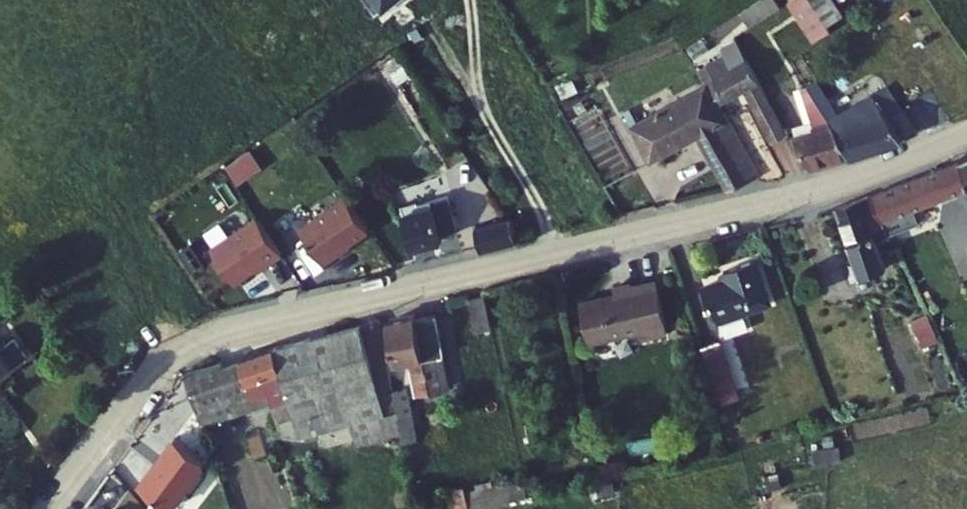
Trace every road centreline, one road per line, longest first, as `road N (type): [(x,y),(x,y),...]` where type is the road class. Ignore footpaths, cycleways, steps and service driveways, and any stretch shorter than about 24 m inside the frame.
road 1 (unclassified): [(966,132),(791,196),(197,339),(153,370),(47,508)]

